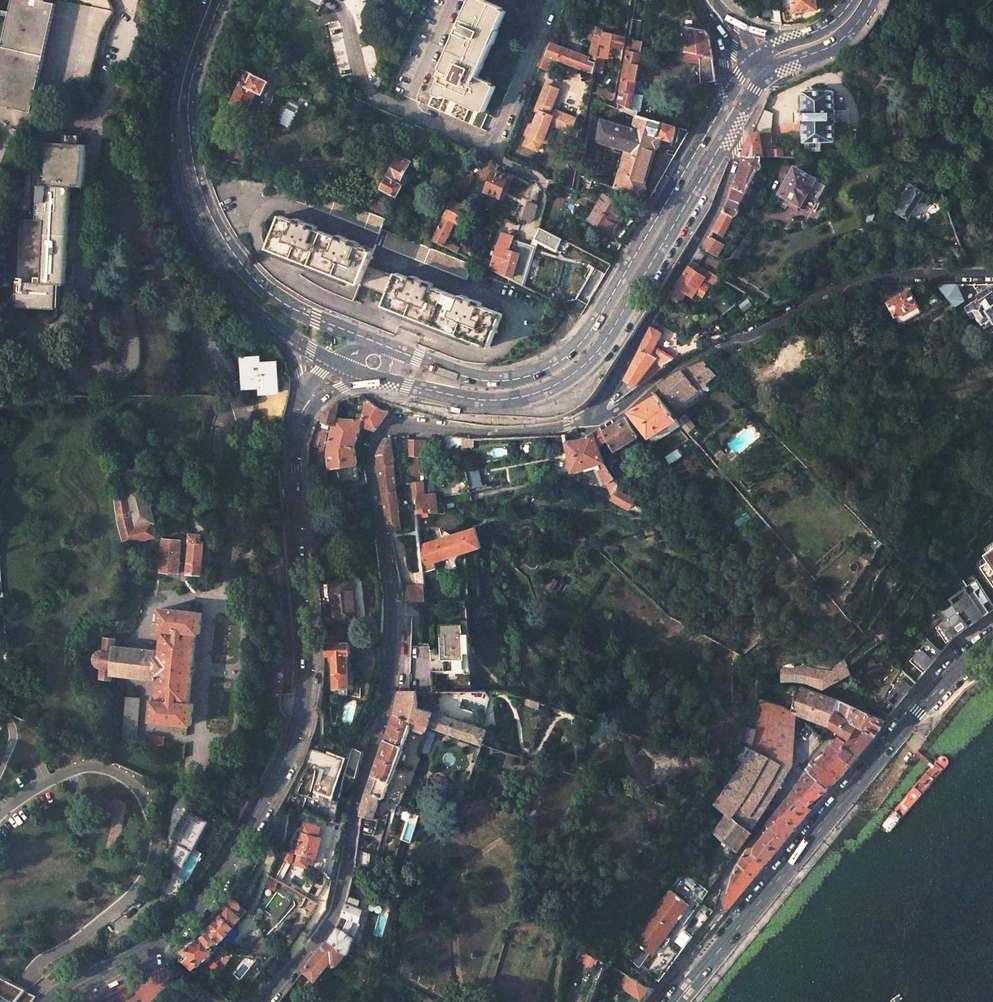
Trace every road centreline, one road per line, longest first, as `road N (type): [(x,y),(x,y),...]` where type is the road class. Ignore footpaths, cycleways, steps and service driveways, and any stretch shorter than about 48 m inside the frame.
road 1 (secondary): [(296,427),(305,683),(290,749),(234,853),(188,914),(148,949),(52,1001)]
road 2 (primary): [(383,380),(500,401),(567,378),(596,354),(731,129)]
road 3 (unclassified): [(386,693),(392,592),(375,439),(403,423),(492,431),(589,416)]
road 4 (primary): [(722,105),(568,356),(504,382),(473,379),(400,352)]
road 5 (primary): [(383,345),(274,297),(225,243),(205,203),(187,112),(220,0)]
road 6 (tertiary): [(992,641),(915,712),(698,974)]
road 7 (unclassified): [(589,416),(609,416),(671,367),(845,281),(992,272)]
road 8 (primary): [(202,0),(170,85),(165,135),(174,190),(193,239),(228,292),(273,327)]
road 9 (unclassified): [(386,693),(336,911),(264,1001)]
road 10 (unclassified): [(731,129),(737,155),(719,209),(589,416)]
road 11 (residential): [(828,739),(730,872),(721,910),(682,961),(698,974)]
road 12 (residential): [(550,0),(491,145)]
road 13 (residential): [(411,114),(368,92),(359,76),(343,13),(352,0)]
road 14 (residential): [(491,145),(497,158),(542,177),(545,190),(532,227),(507,227)]
road 15 (primary): [(766,74),(835,45),(873,0)]
road 16 (residential): [(411,114),(409,98),(452,0)]

